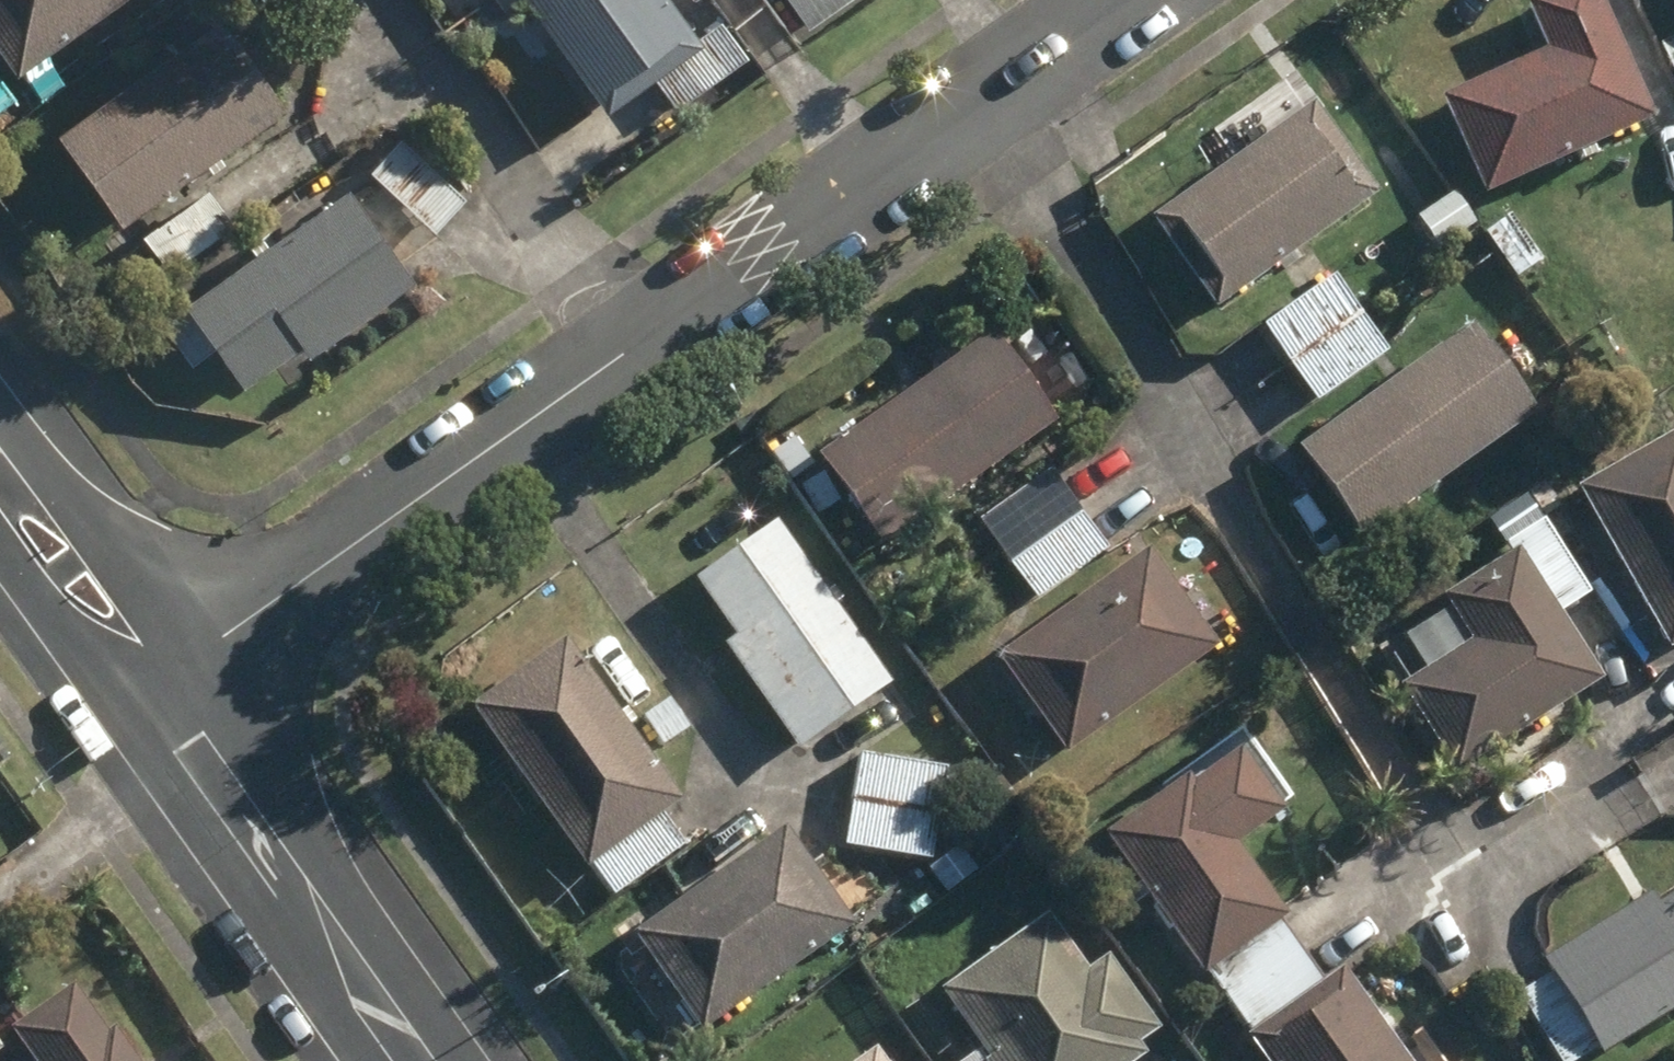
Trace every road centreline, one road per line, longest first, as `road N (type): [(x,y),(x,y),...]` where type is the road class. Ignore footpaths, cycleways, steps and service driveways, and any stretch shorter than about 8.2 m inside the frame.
road 1 (residential): [(156,684),(1116,0)]
road 2 (residential): [(415,1060),(156,684)]
road 3 (residential): [(156,684),(0,476)]

